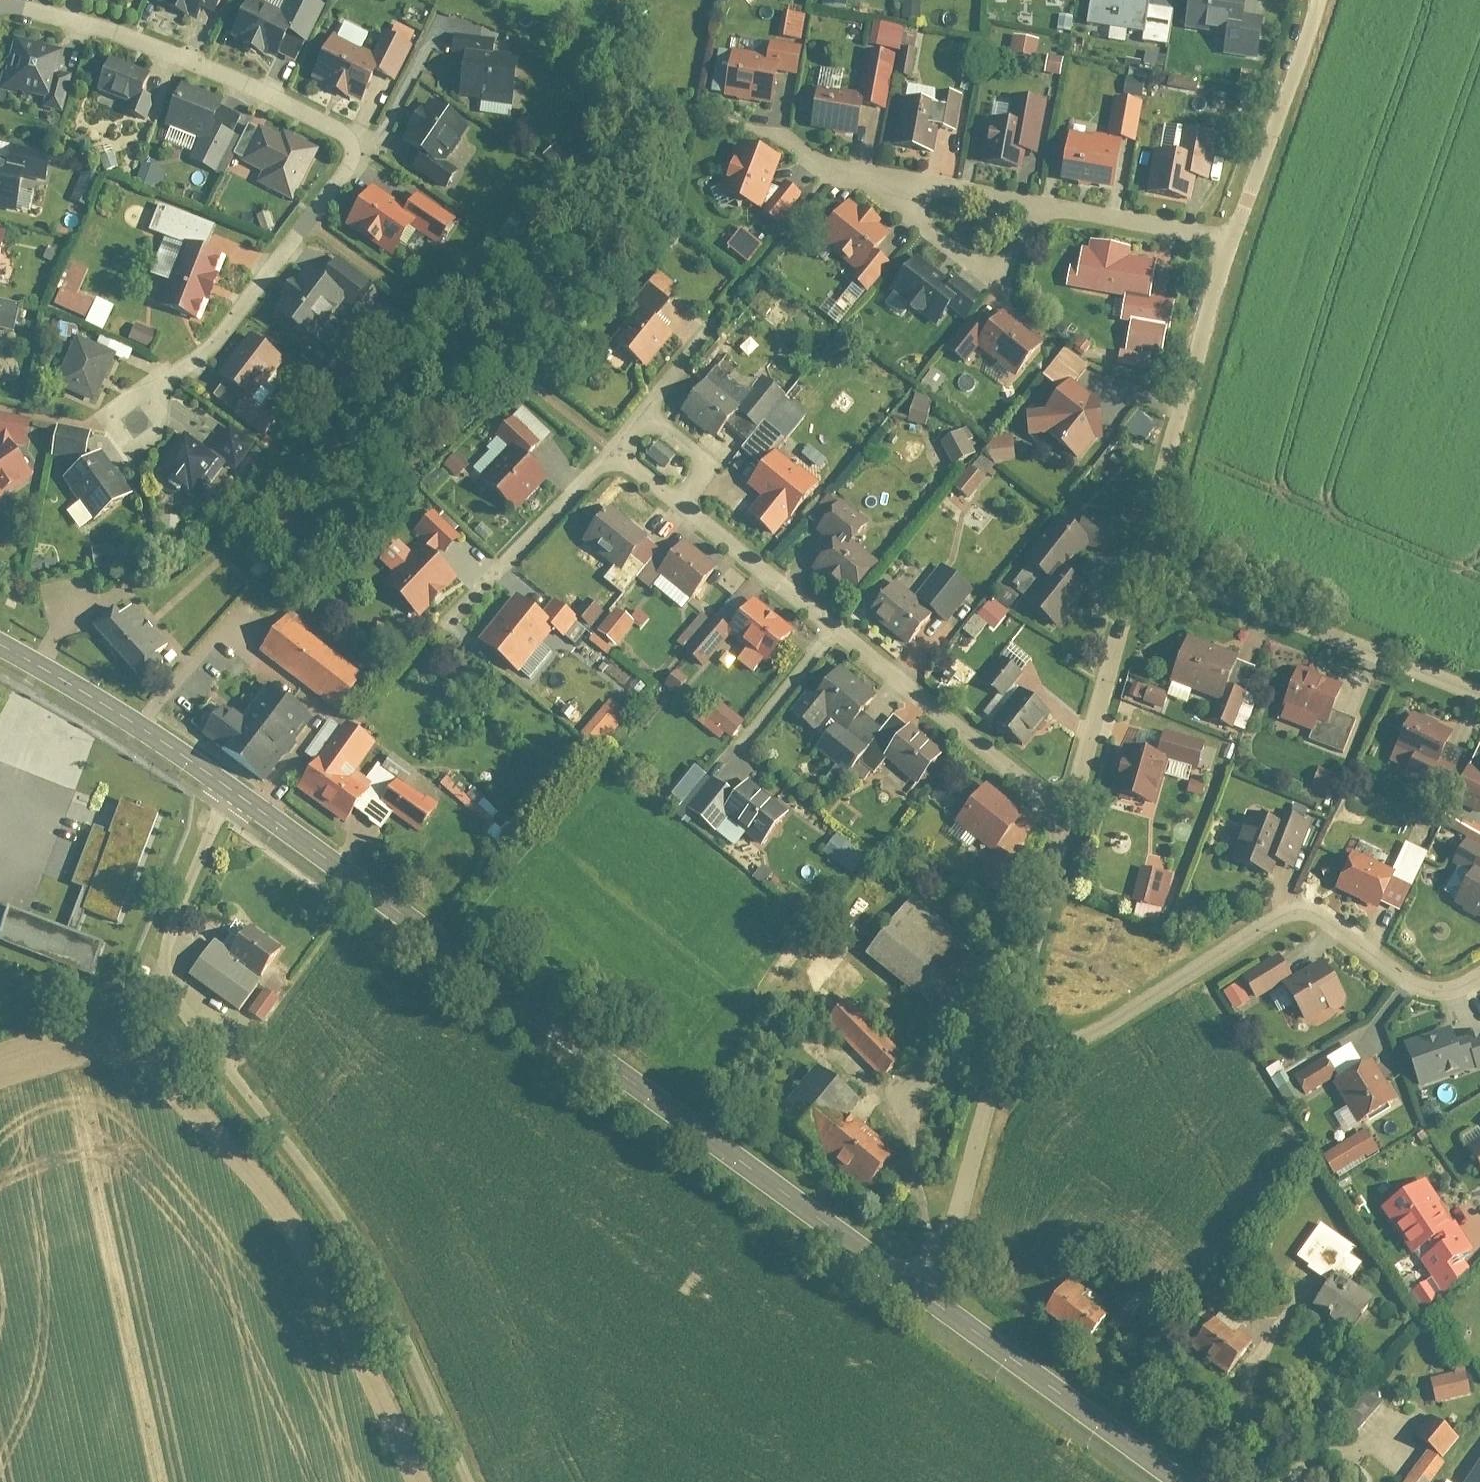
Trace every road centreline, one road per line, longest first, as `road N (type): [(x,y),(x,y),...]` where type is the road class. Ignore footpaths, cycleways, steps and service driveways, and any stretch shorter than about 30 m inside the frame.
road 1 (secondary): [(934,1306),(229,790)]
road 2 (residential): [(468,1481),(400,1317),(177,1029),(151,950),(229,790)]
road 3 (residential): [(0,6),(93,29),(306,114),(344,138),(351,156),(216,347),(131,415)]
road 4 (residential): [(1070,810),(611,453)]
road 5 (residential): [(1002,1050),(1083,1037),(1295,912),(1320,919),(1408,986),(1440,996),(1479,981)]
road 6 (residential): [(1479,699),(1141,565)]
road 7 (unclassified): [(1141,565),(1229,241)]
road 8 (secondary): [(1179,1481),(934,1306)]
road 9 (residential): [(831,173),(915,217),(986,276),(1021,251),(1046,208)]
road 10 (secondary): [(229,790),(126,717),(0,646)]
road 11 (unclassified): [(934,1306),(1002,1050)]
road 12 (unclassified): [(1229,241),(1315,0)]
road 13 (unclassified): [(1070,810),(1141,565)]
road 14 (unclassified): [(1002,1050),(1070,810)]
road 15 (residential): [(611,453),(438,624)]
road 16 (residential): [(1046,208),(831,173)]
road 17 (residential): [(1229,241),(1046,208)]
road 18 (residential): [(611,453),(712,318)]
road 19 (residential): [(831,173),(775,138),(708,117)]

